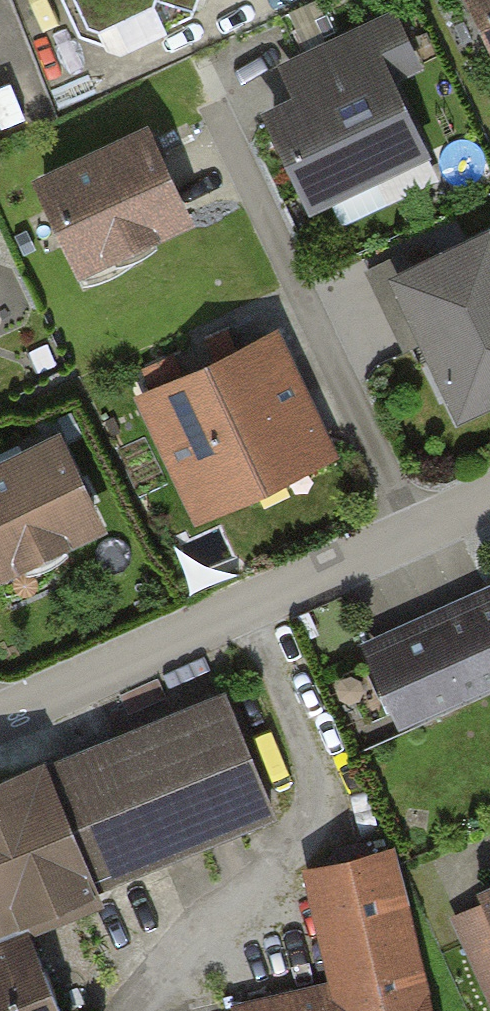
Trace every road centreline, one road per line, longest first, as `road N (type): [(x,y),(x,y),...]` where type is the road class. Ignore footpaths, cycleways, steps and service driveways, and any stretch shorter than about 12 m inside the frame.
road 1 (residential): [(0,720),(489,505)]

